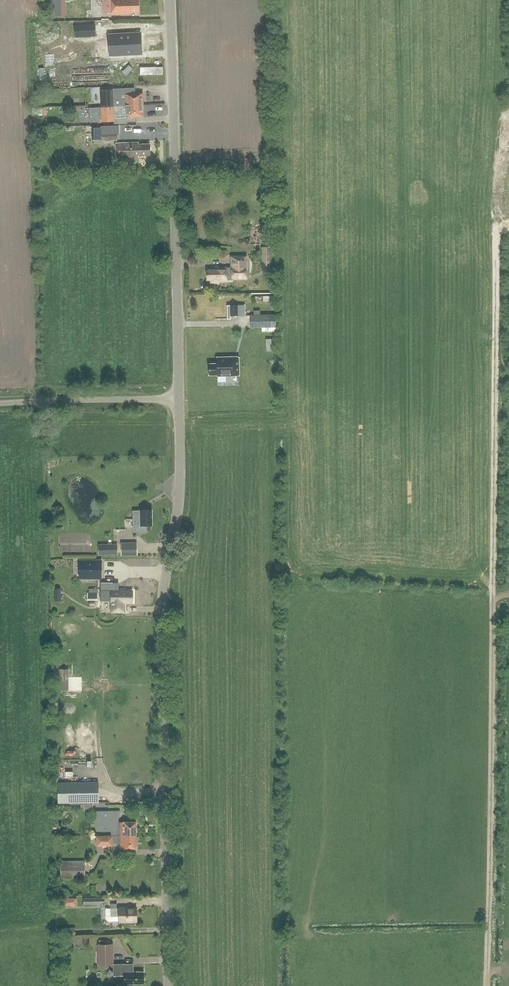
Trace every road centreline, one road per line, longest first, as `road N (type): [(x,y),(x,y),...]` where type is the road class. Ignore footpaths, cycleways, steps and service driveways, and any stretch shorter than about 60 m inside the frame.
road 1 (tertiary): [(169,985),(164,591),(183,467),(177,400)]
road 2 (tertiary): [(177,400),(169,0)]
road 3 (unclassified): [(0,408),(177,400)]

